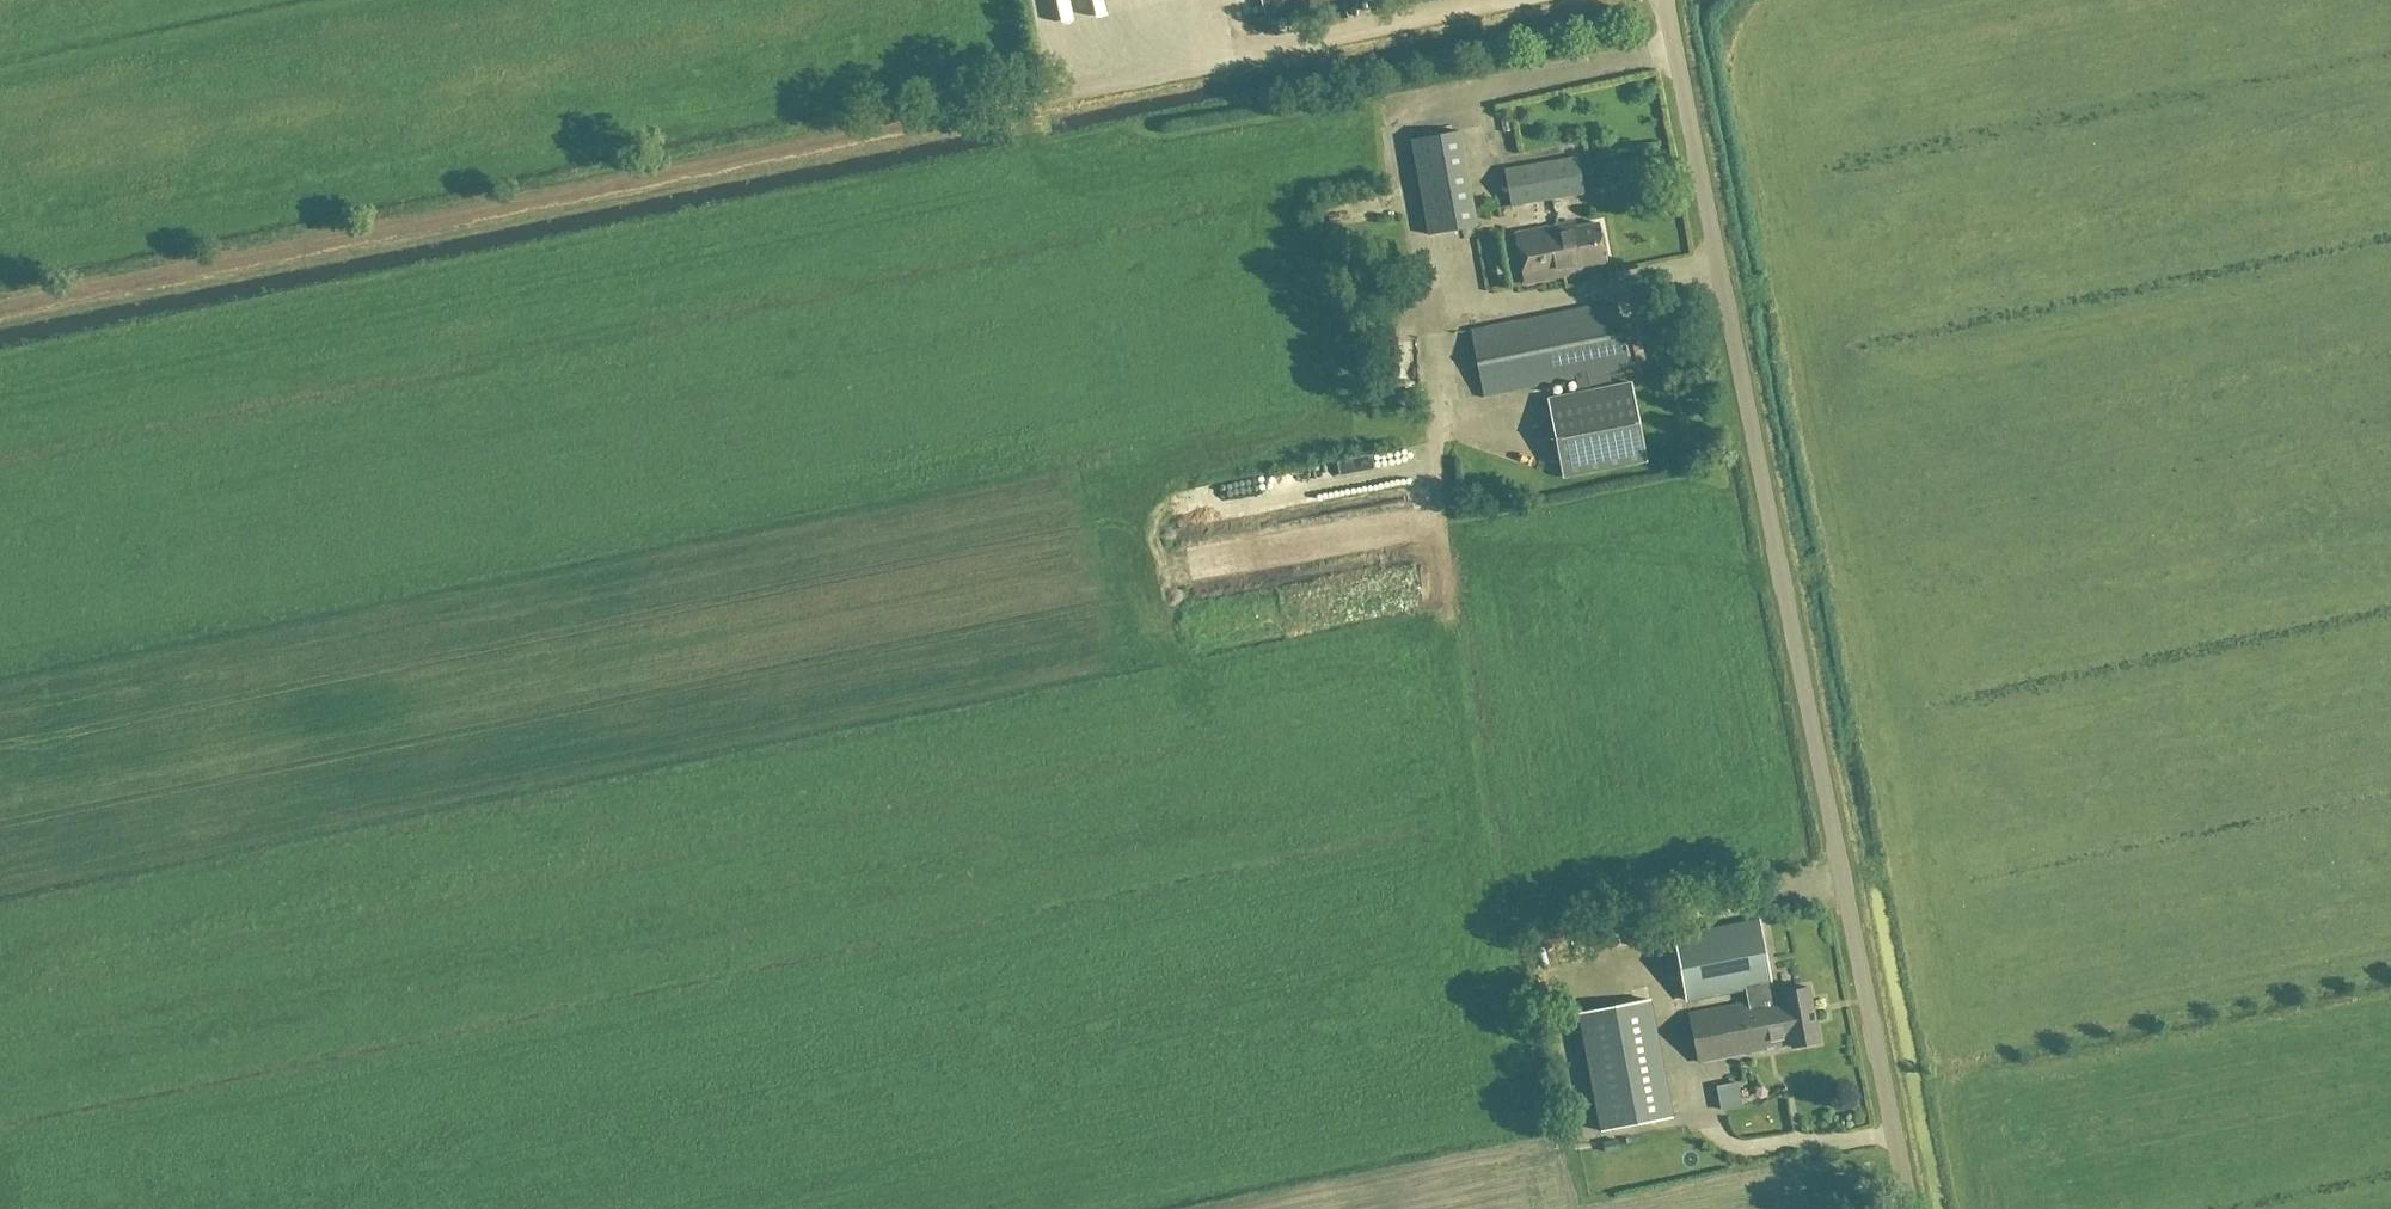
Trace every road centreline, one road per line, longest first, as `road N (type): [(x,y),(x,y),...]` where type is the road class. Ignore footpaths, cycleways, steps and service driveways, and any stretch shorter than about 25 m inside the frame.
road 1 (track): [(1506,0),(0,307)]
road 2 (unclassified): [(1902,1208),(1662,0)]

